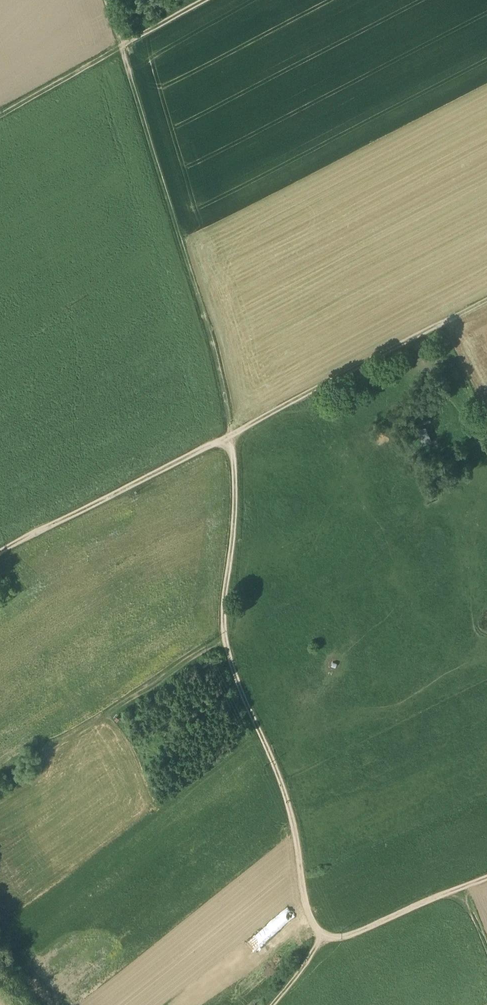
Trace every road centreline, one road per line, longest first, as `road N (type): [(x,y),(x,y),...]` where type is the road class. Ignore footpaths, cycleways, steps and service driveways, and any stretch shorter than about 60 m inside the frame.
road 1 (track): [(108,0),(228,409),(235,531),(223,646),(296,829),(310,924),(323,940),(352,939),(486,881)]
road 2 (track): [(486,305),(229,444),(0,551)]
road 3 (track): [(0,115),(206,0)]

